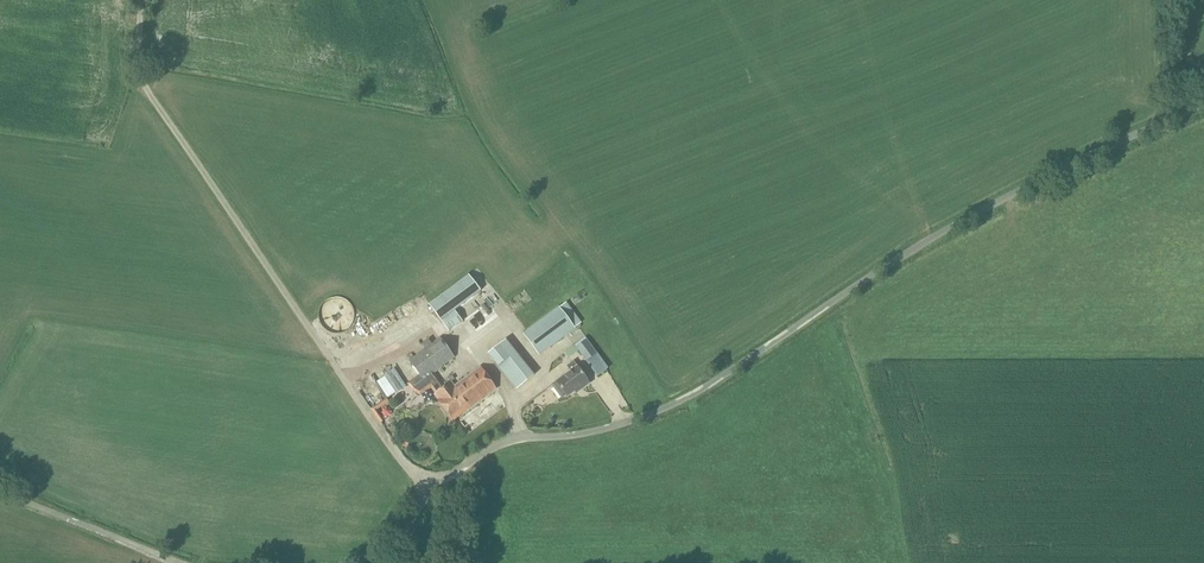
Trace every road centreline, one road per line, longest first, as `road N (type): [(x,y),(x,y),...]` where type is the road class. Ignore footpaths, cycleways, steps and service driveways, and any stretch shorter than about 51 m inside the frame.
road 1 (unclassified): [(385,562),(429,497),(471,460),(519,437),(583,434),(669,407),(1001,196),(1203,104)]
road 2 (unclassified): [(0,492),(180,562)]

